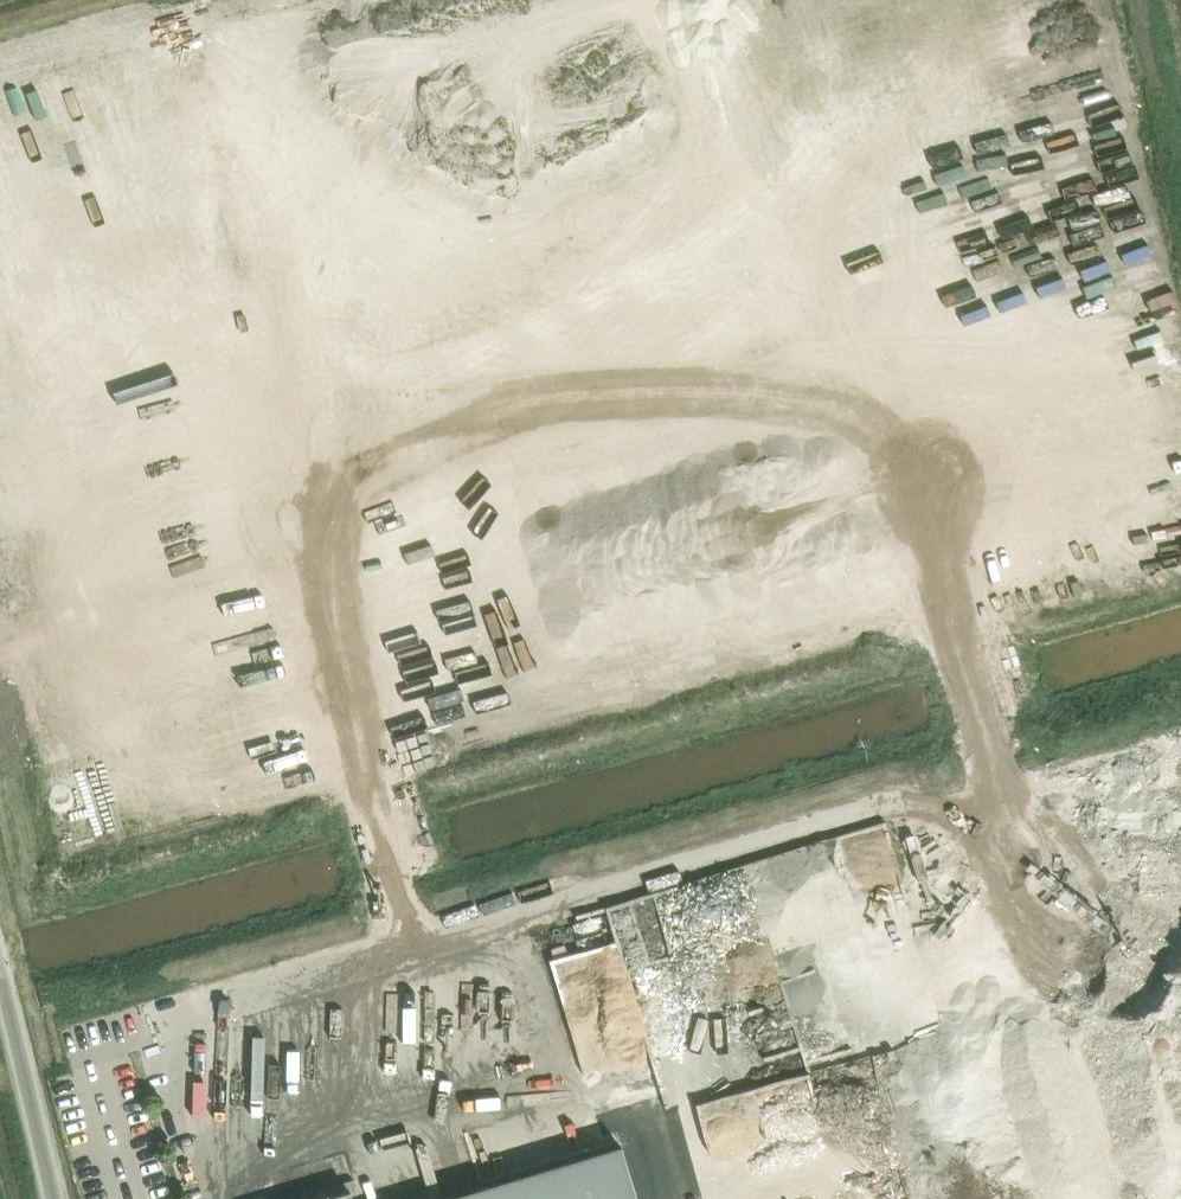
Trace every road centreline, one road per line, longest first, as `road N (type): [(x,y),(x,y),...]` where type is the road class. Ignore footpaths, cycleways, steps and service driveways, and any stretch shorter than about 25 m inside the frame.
road 1 (unclassified): [(40,1198),(0,1032)]

